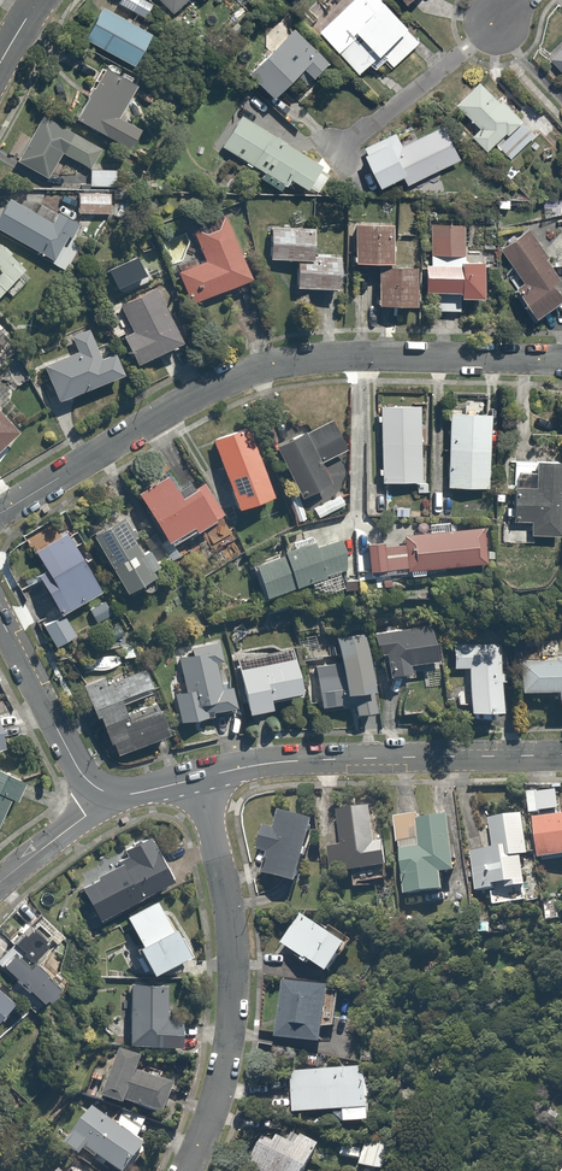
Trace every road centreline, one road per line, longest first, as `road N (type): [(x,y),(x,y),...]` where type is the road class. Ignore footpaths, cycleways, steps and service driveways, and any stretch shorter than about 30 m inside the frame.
road 1 (residential): [(0,513),(249,374),(298,361),(561,371)]
road 2 (residential): [(203,779),(235,935),(236,1008),(218,1102),(187,1170)]
road 3 (residential): [(561,759),(288,764),(203,779)]
road 4 (residential): [(0,618),(76,764),(115,795)]
road 5 (residential): [(115,795),(0,885)]

